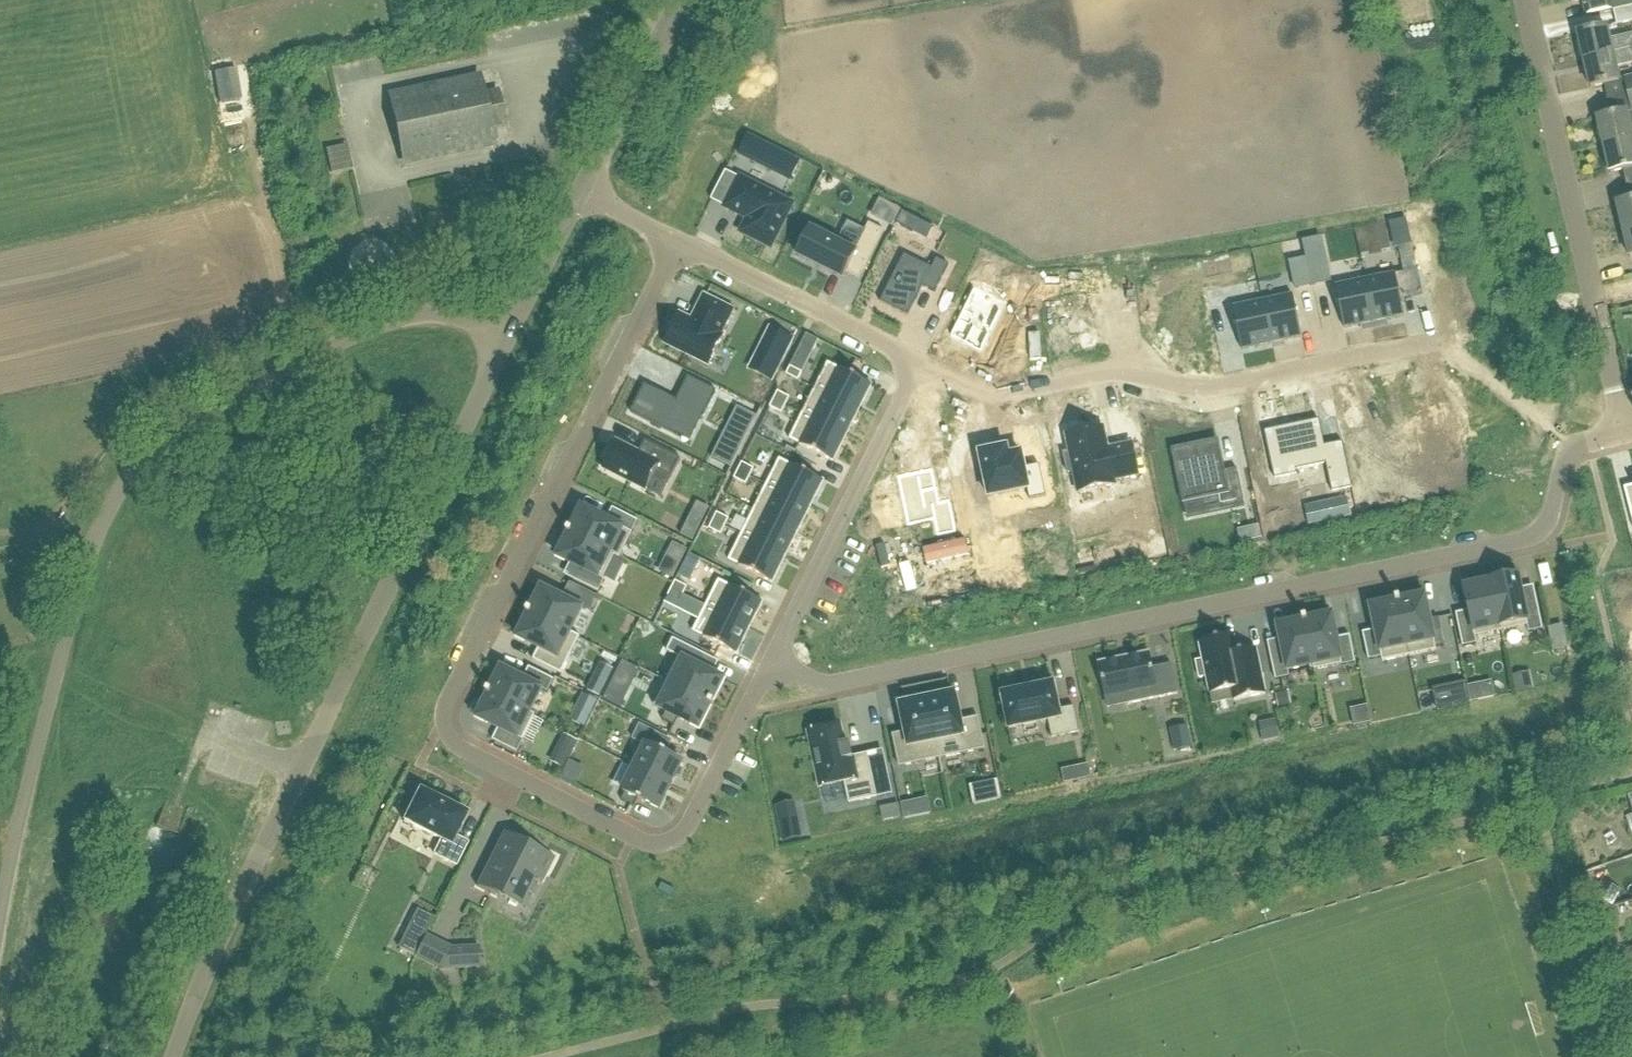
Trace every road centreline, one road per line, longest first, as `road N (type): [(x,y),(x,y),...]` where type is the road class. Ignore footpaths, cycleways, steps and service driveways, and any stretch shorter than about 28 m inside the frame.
road 1 (residential): [(676,240),(443,721),(458,748),(645,844),(665,844),(688,829),(772,663)]
road 2 (residential): [(772,663),(825,685),(1529,539),(1544,528),(1570,453),(1626,432)]
road 3 (unclassified): [(0,915),(87,563),(113,503),(149,451),(263,377),(395,318),(457,315),(506,337)]
road 4 (unclassified): [(175,1056),(262,848),(506,337)]
road 5 (residential): [(923,361),(989,393),(1113,370),(1201,390),(1406,346)]
road 6 (residential): [(1626,432),(1523,0)]
road 7 (residential): [(772,663),(923,361)]
road 8 (residential): [(676,240),(923,361)]
road 9 (unclassified): [(583,194),(685,0)]
road 10 (unclassified): [(506,337),(583,194)]

